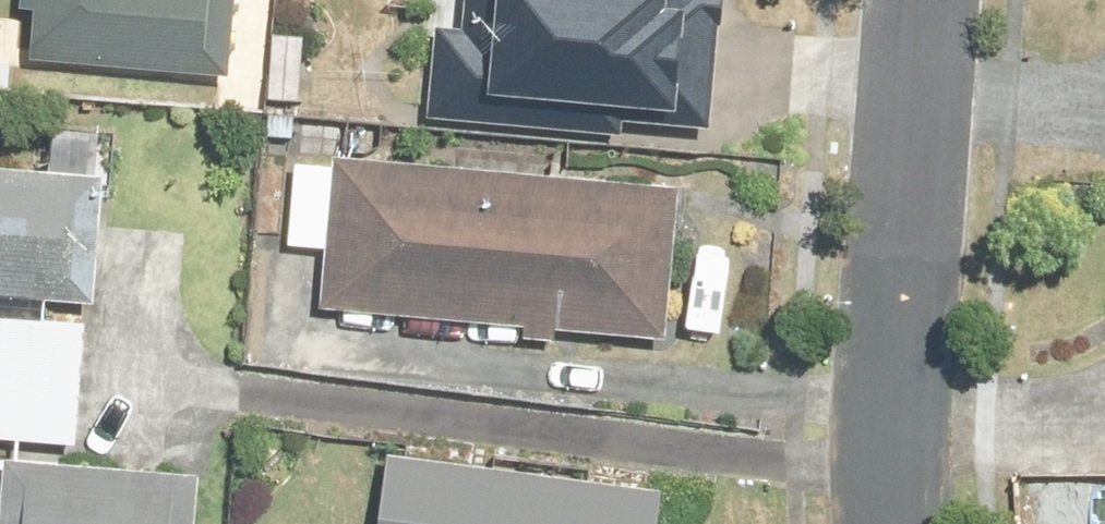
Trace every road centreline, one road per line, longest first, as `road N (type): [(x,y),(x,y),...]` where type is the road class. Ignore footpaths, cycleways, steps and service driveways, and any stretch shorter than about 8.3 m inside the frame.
road 1 (residential): [(925,0),(894,419),(897,523)]

